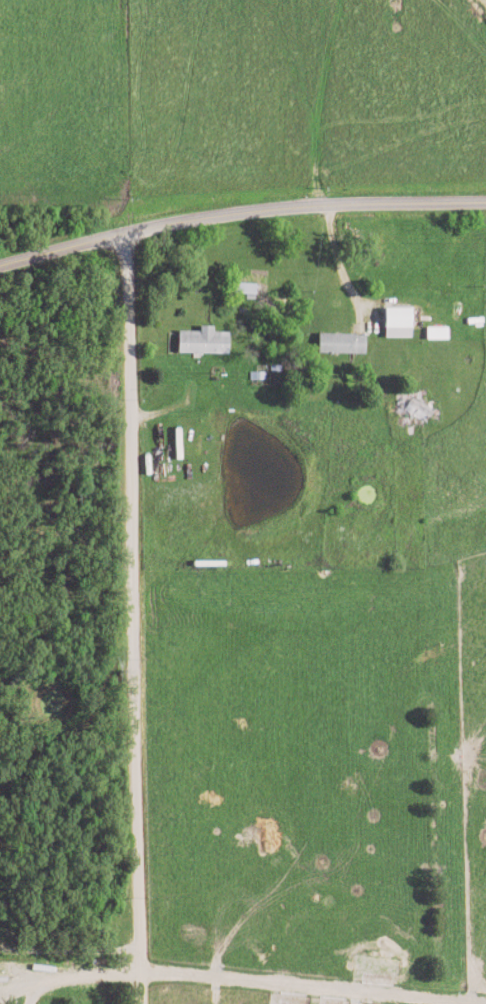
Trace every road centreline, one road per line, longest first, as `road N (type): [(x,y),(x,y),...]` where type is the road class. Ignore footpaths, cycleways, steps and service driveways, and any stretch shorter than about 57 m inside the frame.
road 1 (residential): [(140,1003),(125,233)]
road 2 (residential): [(485,197),(247,211),(0,267)]
road 3 (residential): [(0,1003),(46,983),(139,974)]
road 4 (residential): [(366,317),(366,296),(342,281),(333,205)]

